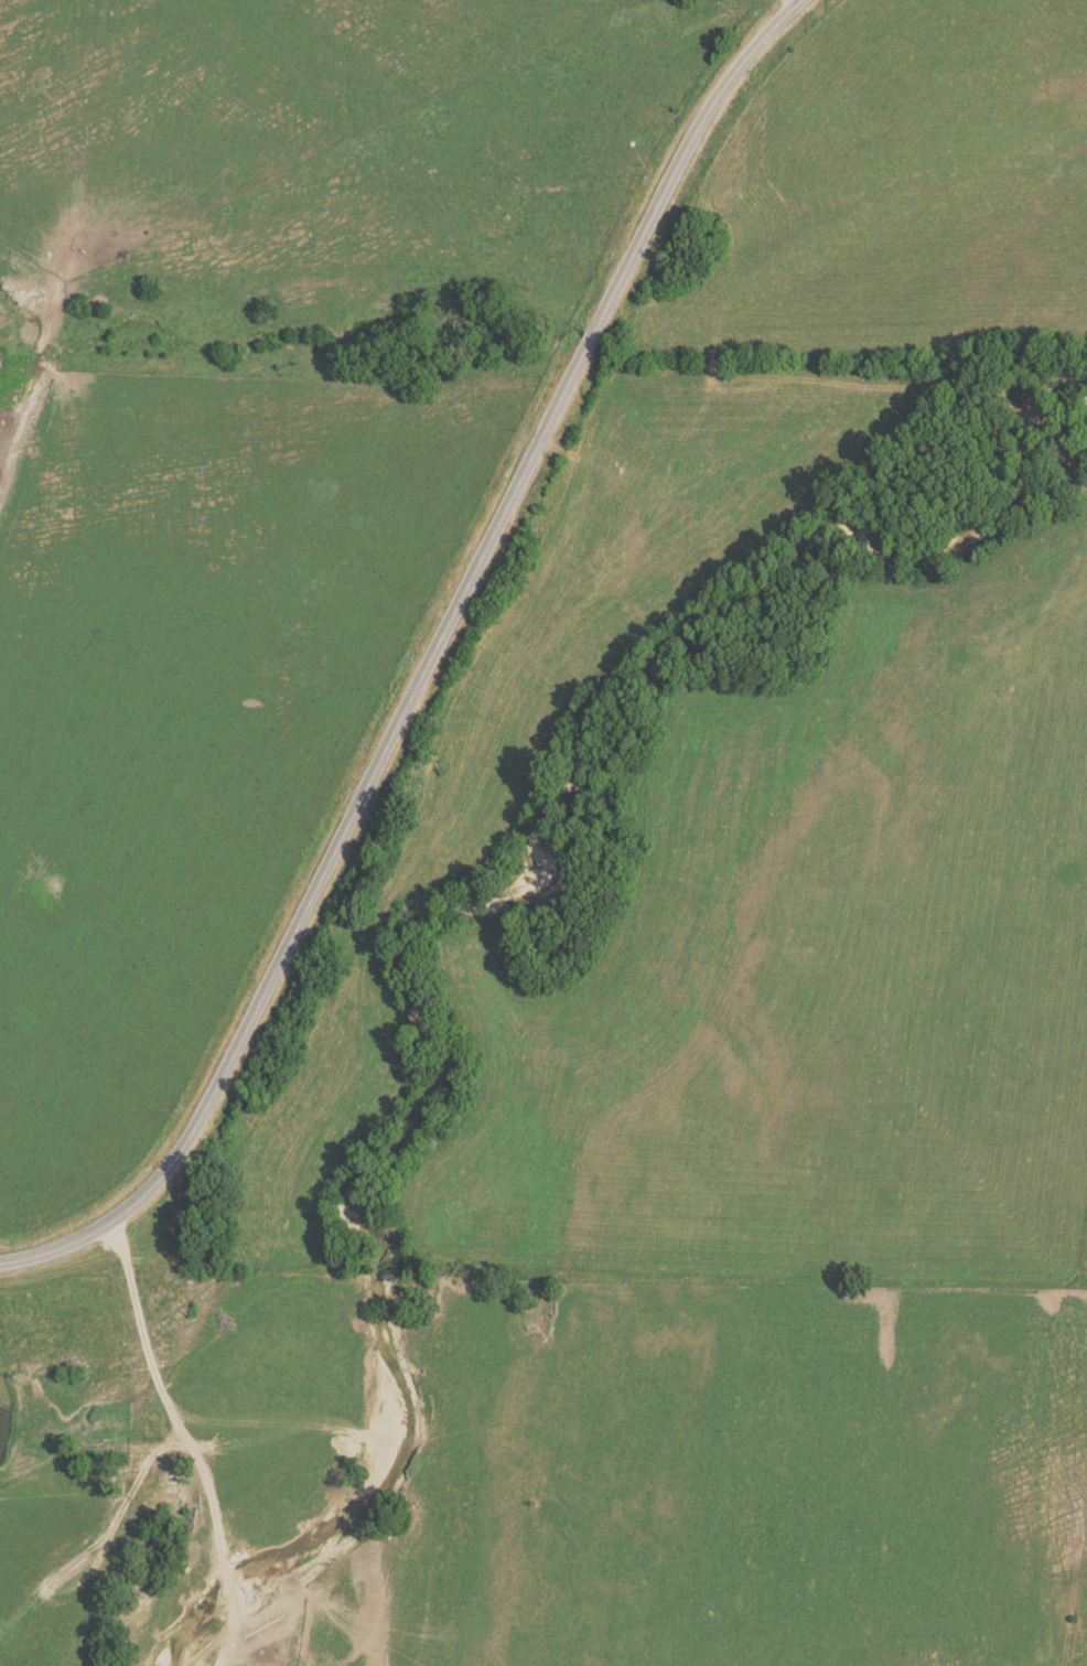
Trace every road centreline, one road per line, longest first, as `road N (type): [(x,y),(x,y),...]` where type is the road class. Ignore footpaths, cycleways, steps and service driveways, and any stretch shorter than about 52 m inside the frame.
road 1 (tertiary): [(808,0),(713,109),(191,1147),(152,1195),(84,1245),(0,1269)]

